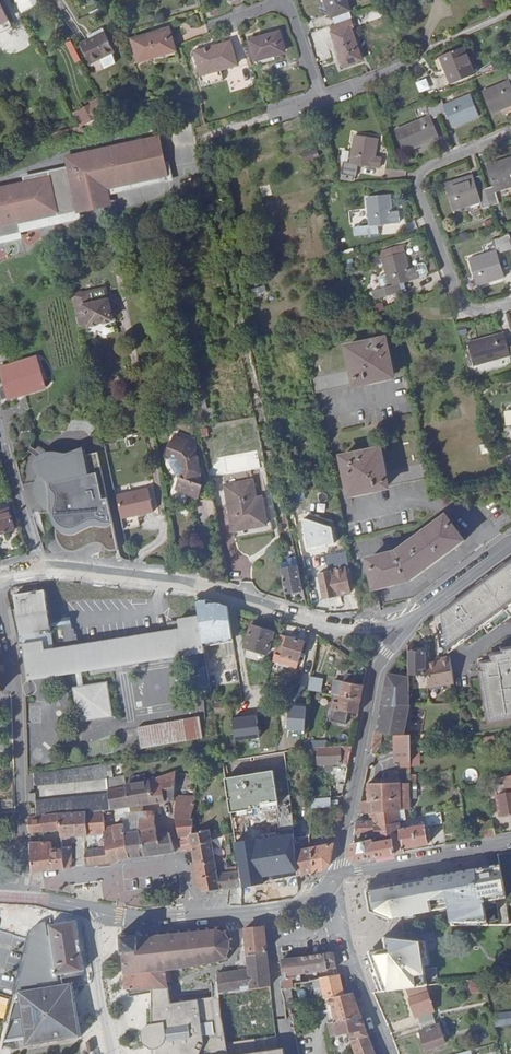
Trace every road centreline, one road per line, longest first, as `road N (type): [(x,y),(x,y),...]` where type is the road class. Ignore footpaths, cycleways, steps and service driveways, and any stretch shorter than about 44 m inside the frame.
road 1 (residential): [(401,628),(305,619),(144,578),(38,569)]
road 2 (residential): [(504,550),(474,511),(412,499),(344,513),(327,407),(399,392)]
road 3 (residential): [(510,135),(421,171),(416,181),(458,295),(468,307),(510,302)]
road 4 (unclassified): [(336,881),(368,703),(401,628)]
road 5 (residential): [(336,881),(249,909),(136,918),(93,911)]
road 6 (residential): [(281,0),(320,97),(426,50)]
road 7 (residential): [(510,840),(361,869),(336,881)]
road 8 (unclassified): [(382,1053),(335,909),(336,881)]
road 9 (residential): [(38,569),(0,435)]
road 10 (unclassified): [(401,628),(504,550)]

